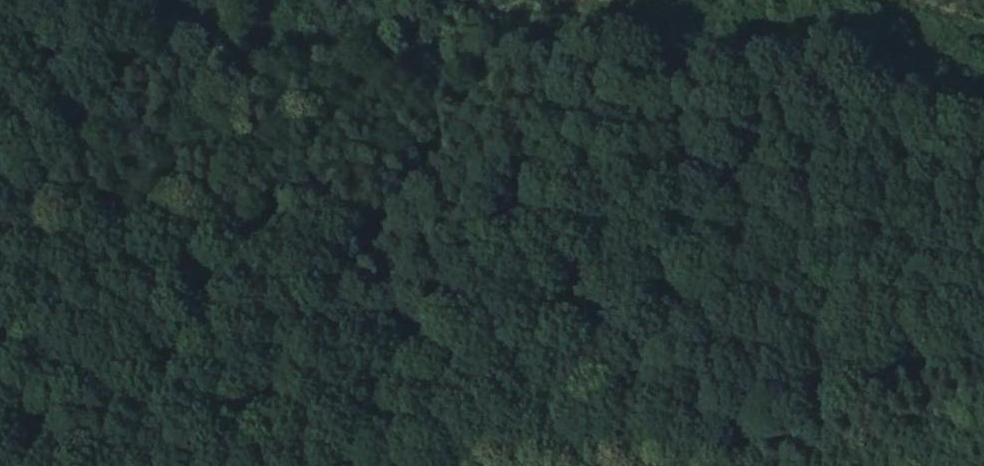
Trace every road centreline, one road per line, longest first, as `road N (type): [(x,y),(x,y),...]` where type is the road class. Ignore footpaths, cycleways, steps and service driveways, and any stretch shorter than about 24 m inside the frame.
road 1 (track): [(172,465),(0,345)]

